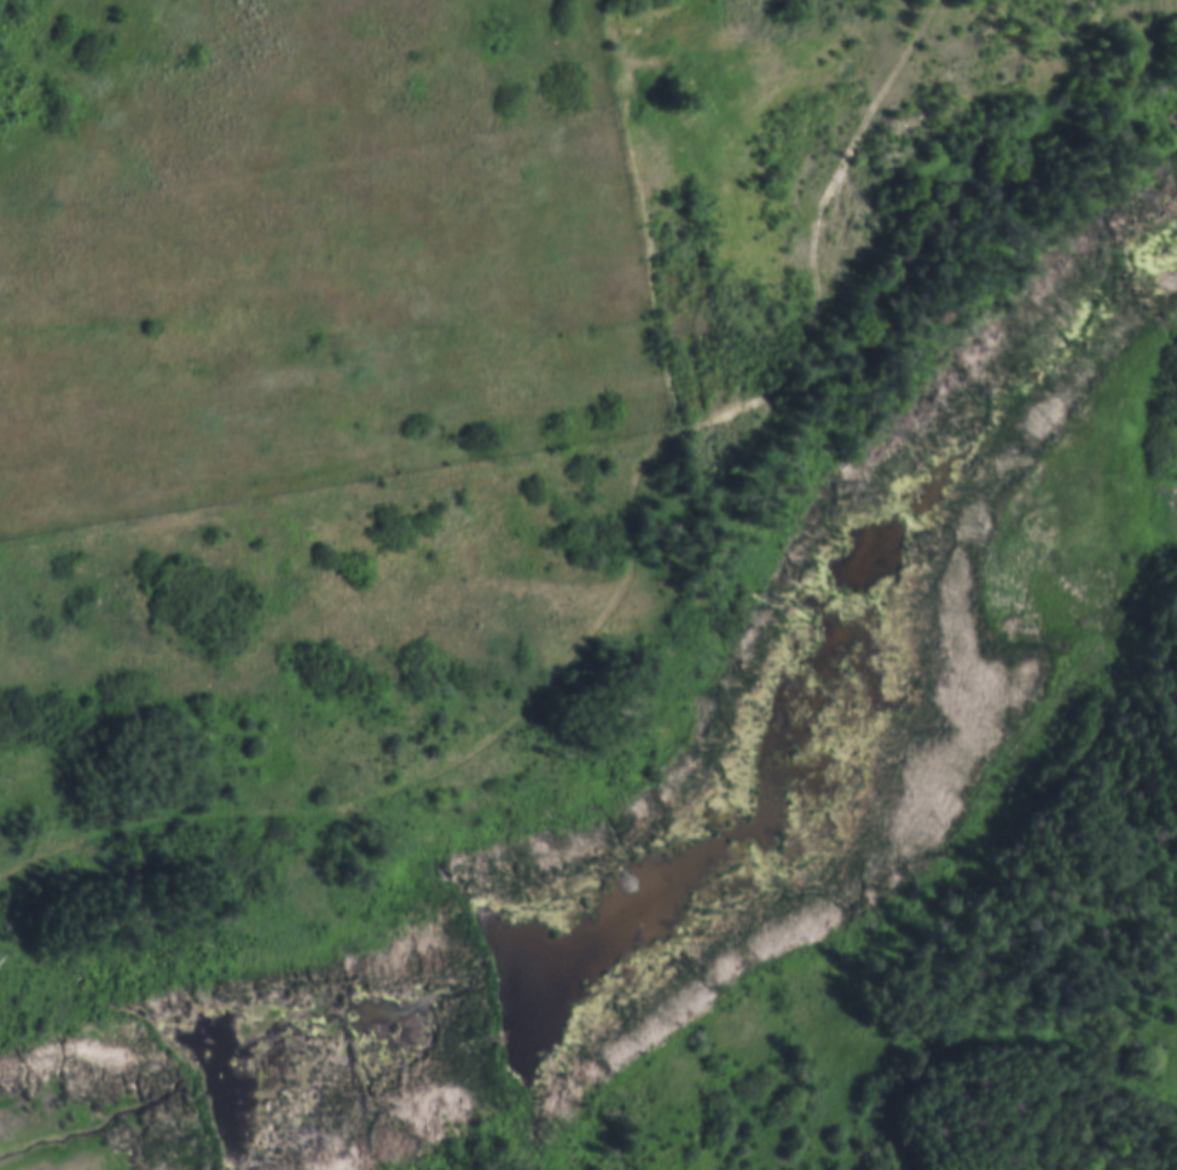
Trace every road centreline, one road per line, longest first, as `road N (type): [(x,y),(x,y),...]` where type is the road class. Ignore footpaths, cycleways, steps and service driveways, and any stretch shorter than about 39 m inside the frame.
road 1 (track): [(929,0),(924,31),(854,147),(833,274),(789,377),(706,439)]

